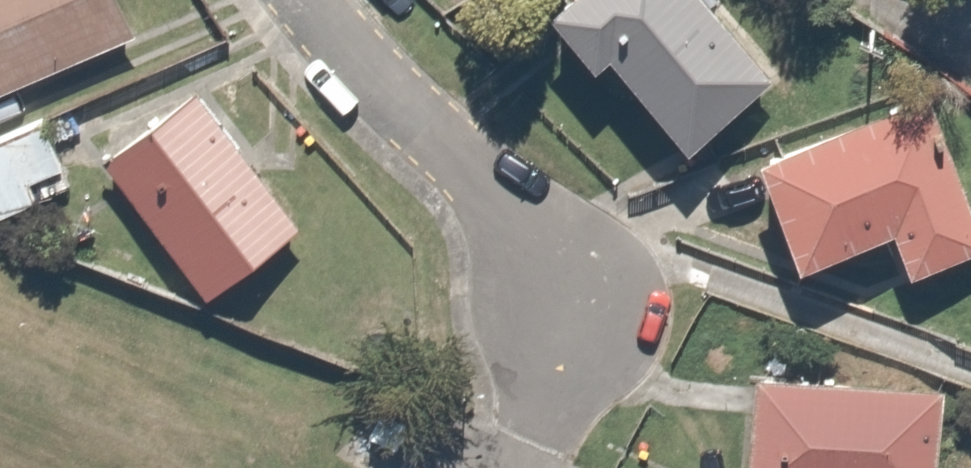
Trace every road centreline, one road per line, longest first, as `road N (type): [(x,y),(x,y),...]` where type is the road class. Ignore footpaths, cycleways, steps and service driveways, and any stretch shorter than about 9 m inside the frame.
road 1 (track): [(426,467),(0,296)]
road 2 (residential): [(305,0),(334,42),(473,178),(580,312)]
road 3 (track): [(580,312),(471,467)]

